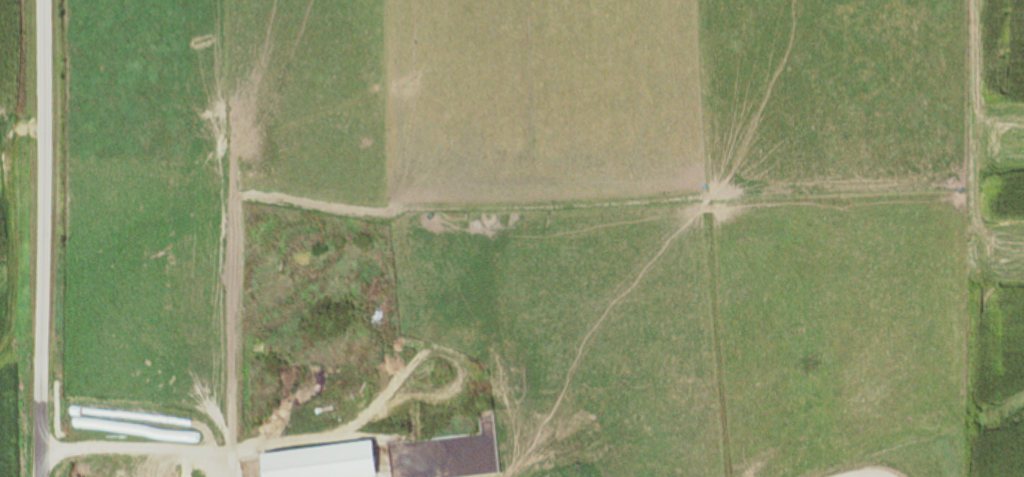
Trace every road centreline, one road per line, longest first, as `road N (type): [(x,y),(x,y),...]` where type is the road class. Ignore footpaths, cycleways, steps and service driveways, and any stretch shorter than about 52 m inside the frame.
road 1 (residential): [(43,476),(43,0)]

